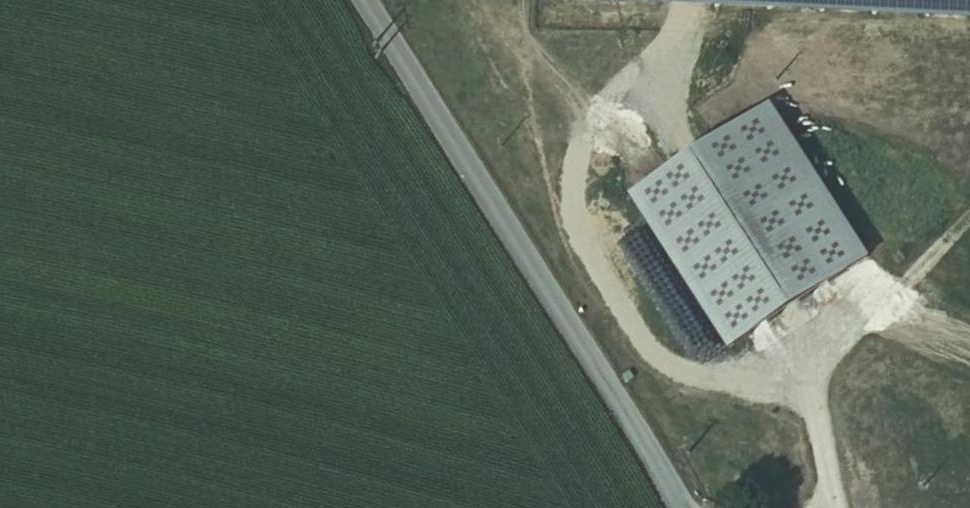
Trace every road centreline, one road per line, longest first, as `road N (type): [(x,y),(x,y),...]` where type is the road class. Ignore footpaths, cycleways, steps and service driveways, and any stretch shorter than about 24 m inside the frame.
road 1 (tertiary): [(683,507),(364,0)]

